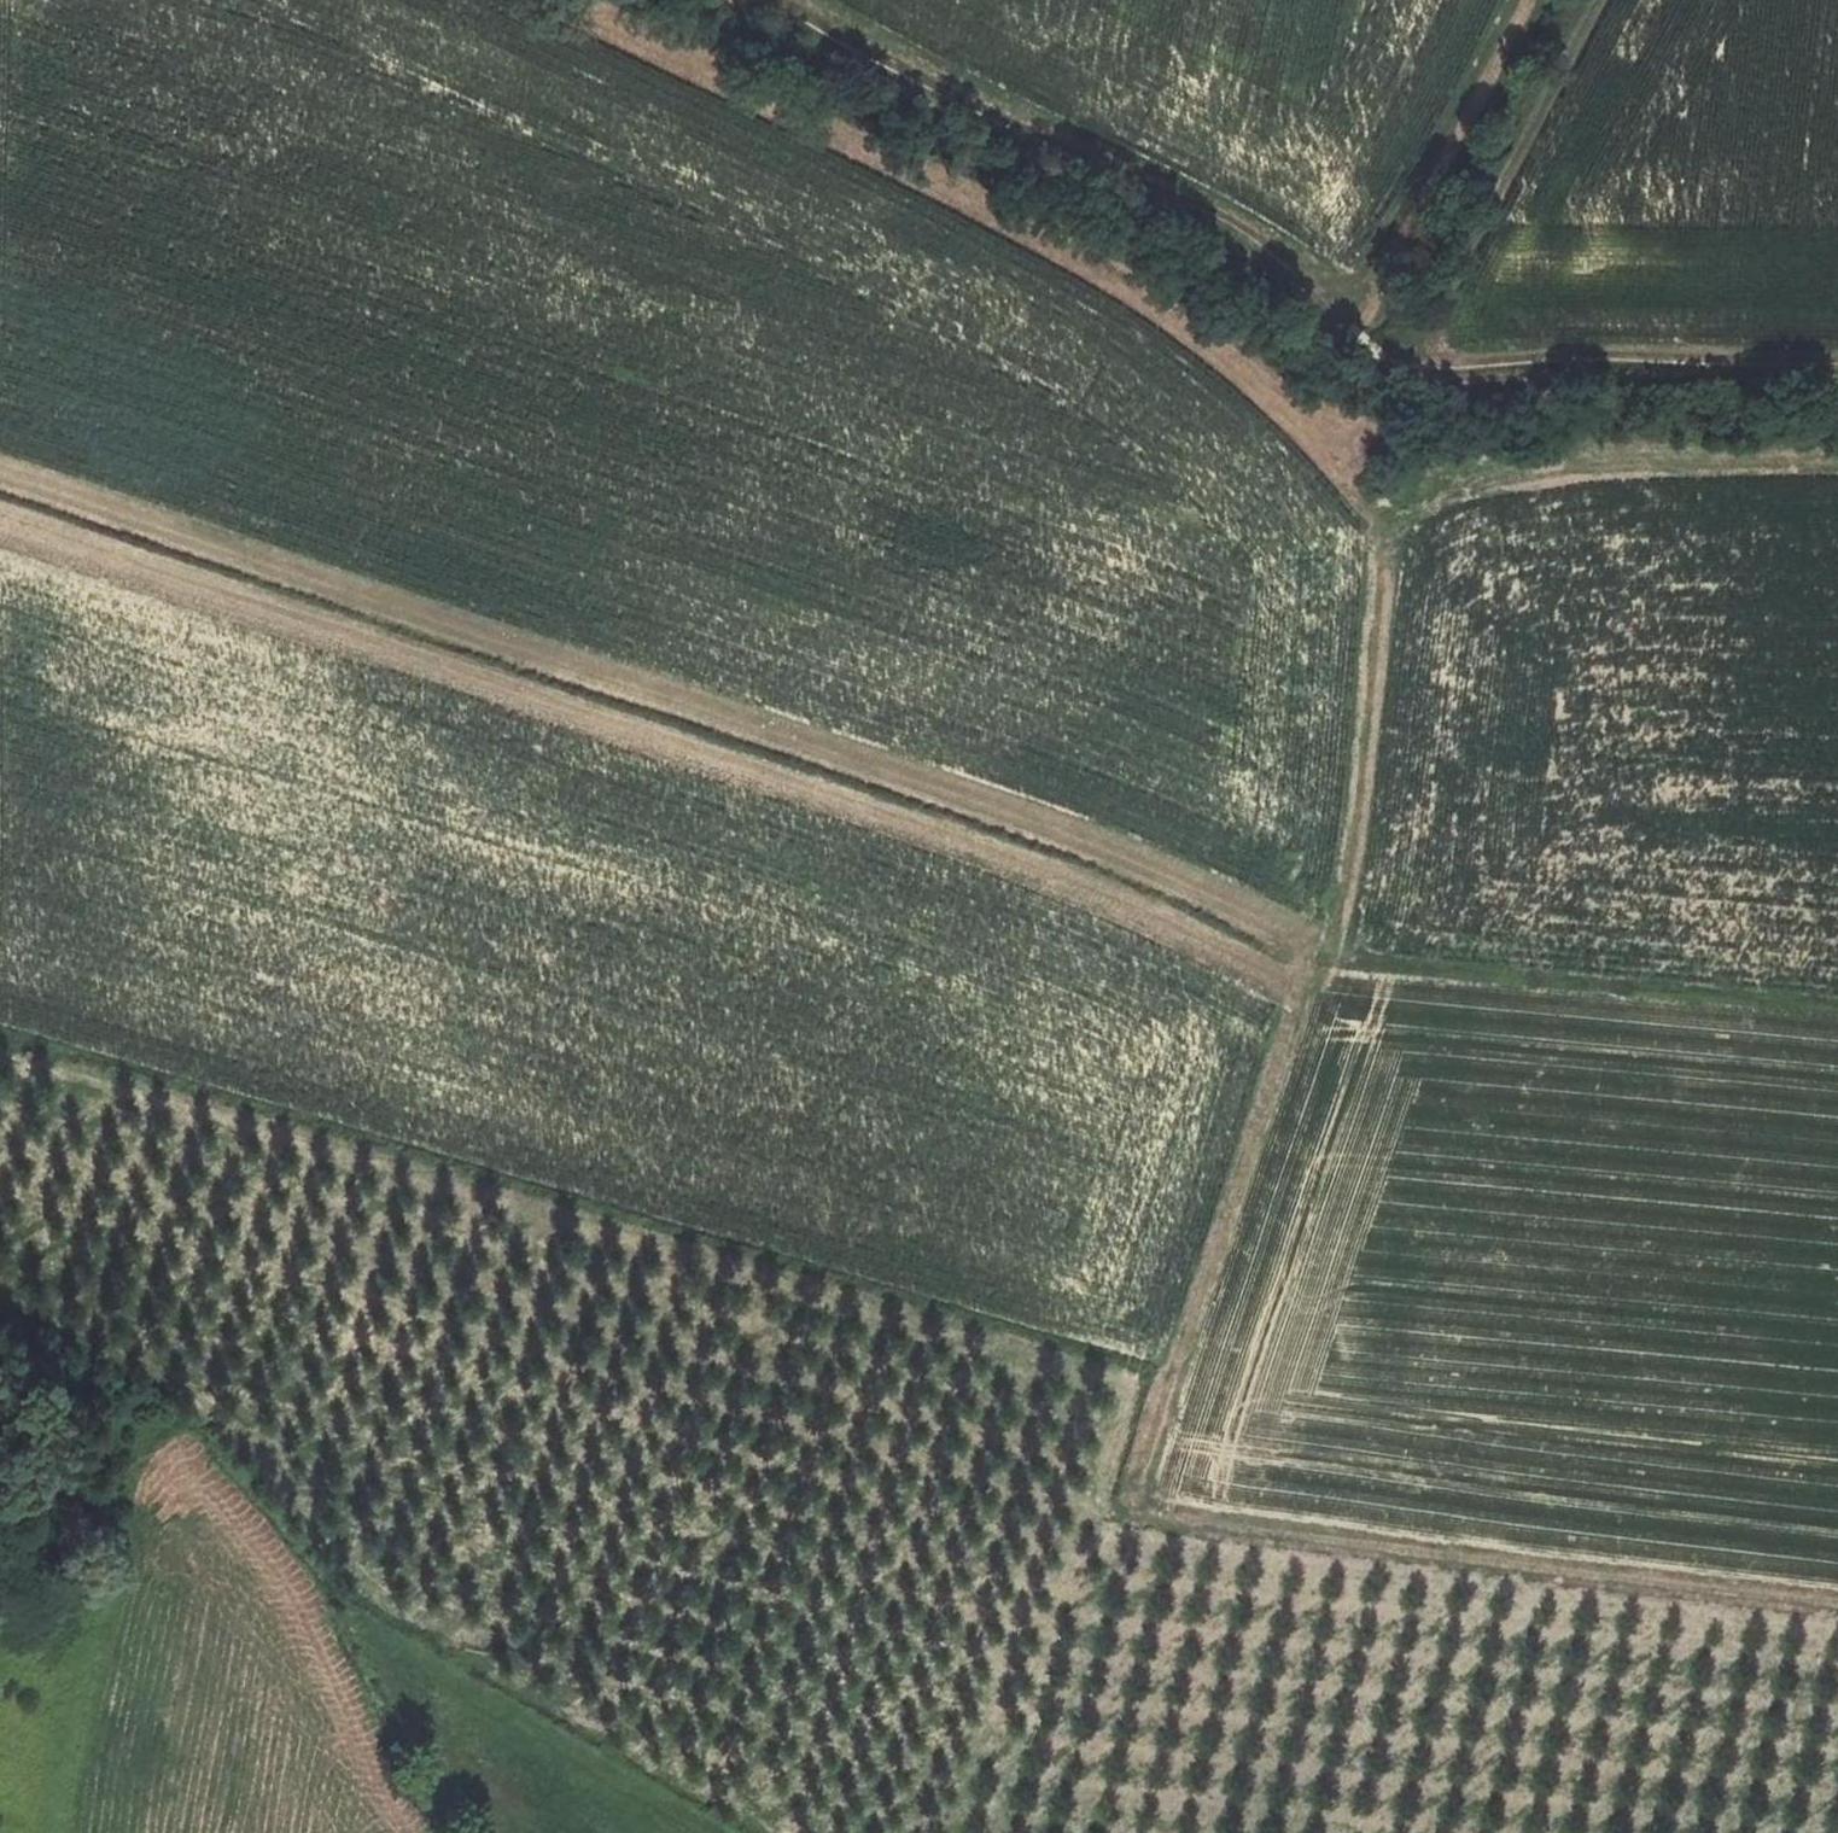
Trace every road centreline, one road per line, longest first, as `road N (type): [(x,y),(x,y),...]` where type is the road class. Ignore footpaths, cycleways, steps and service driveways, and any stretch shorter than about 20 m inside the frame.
road 1 (track): [(1837,1594),(1161,1512)]
road 2 (track): [(776,0),(1264,237),(1360,335)]
road 3 (track): [(1384,354),(1837,363)]
road 4 (track): [(1399,359),(1594,0)]
road 5 (track): [(1344,319),(1524,0)]

